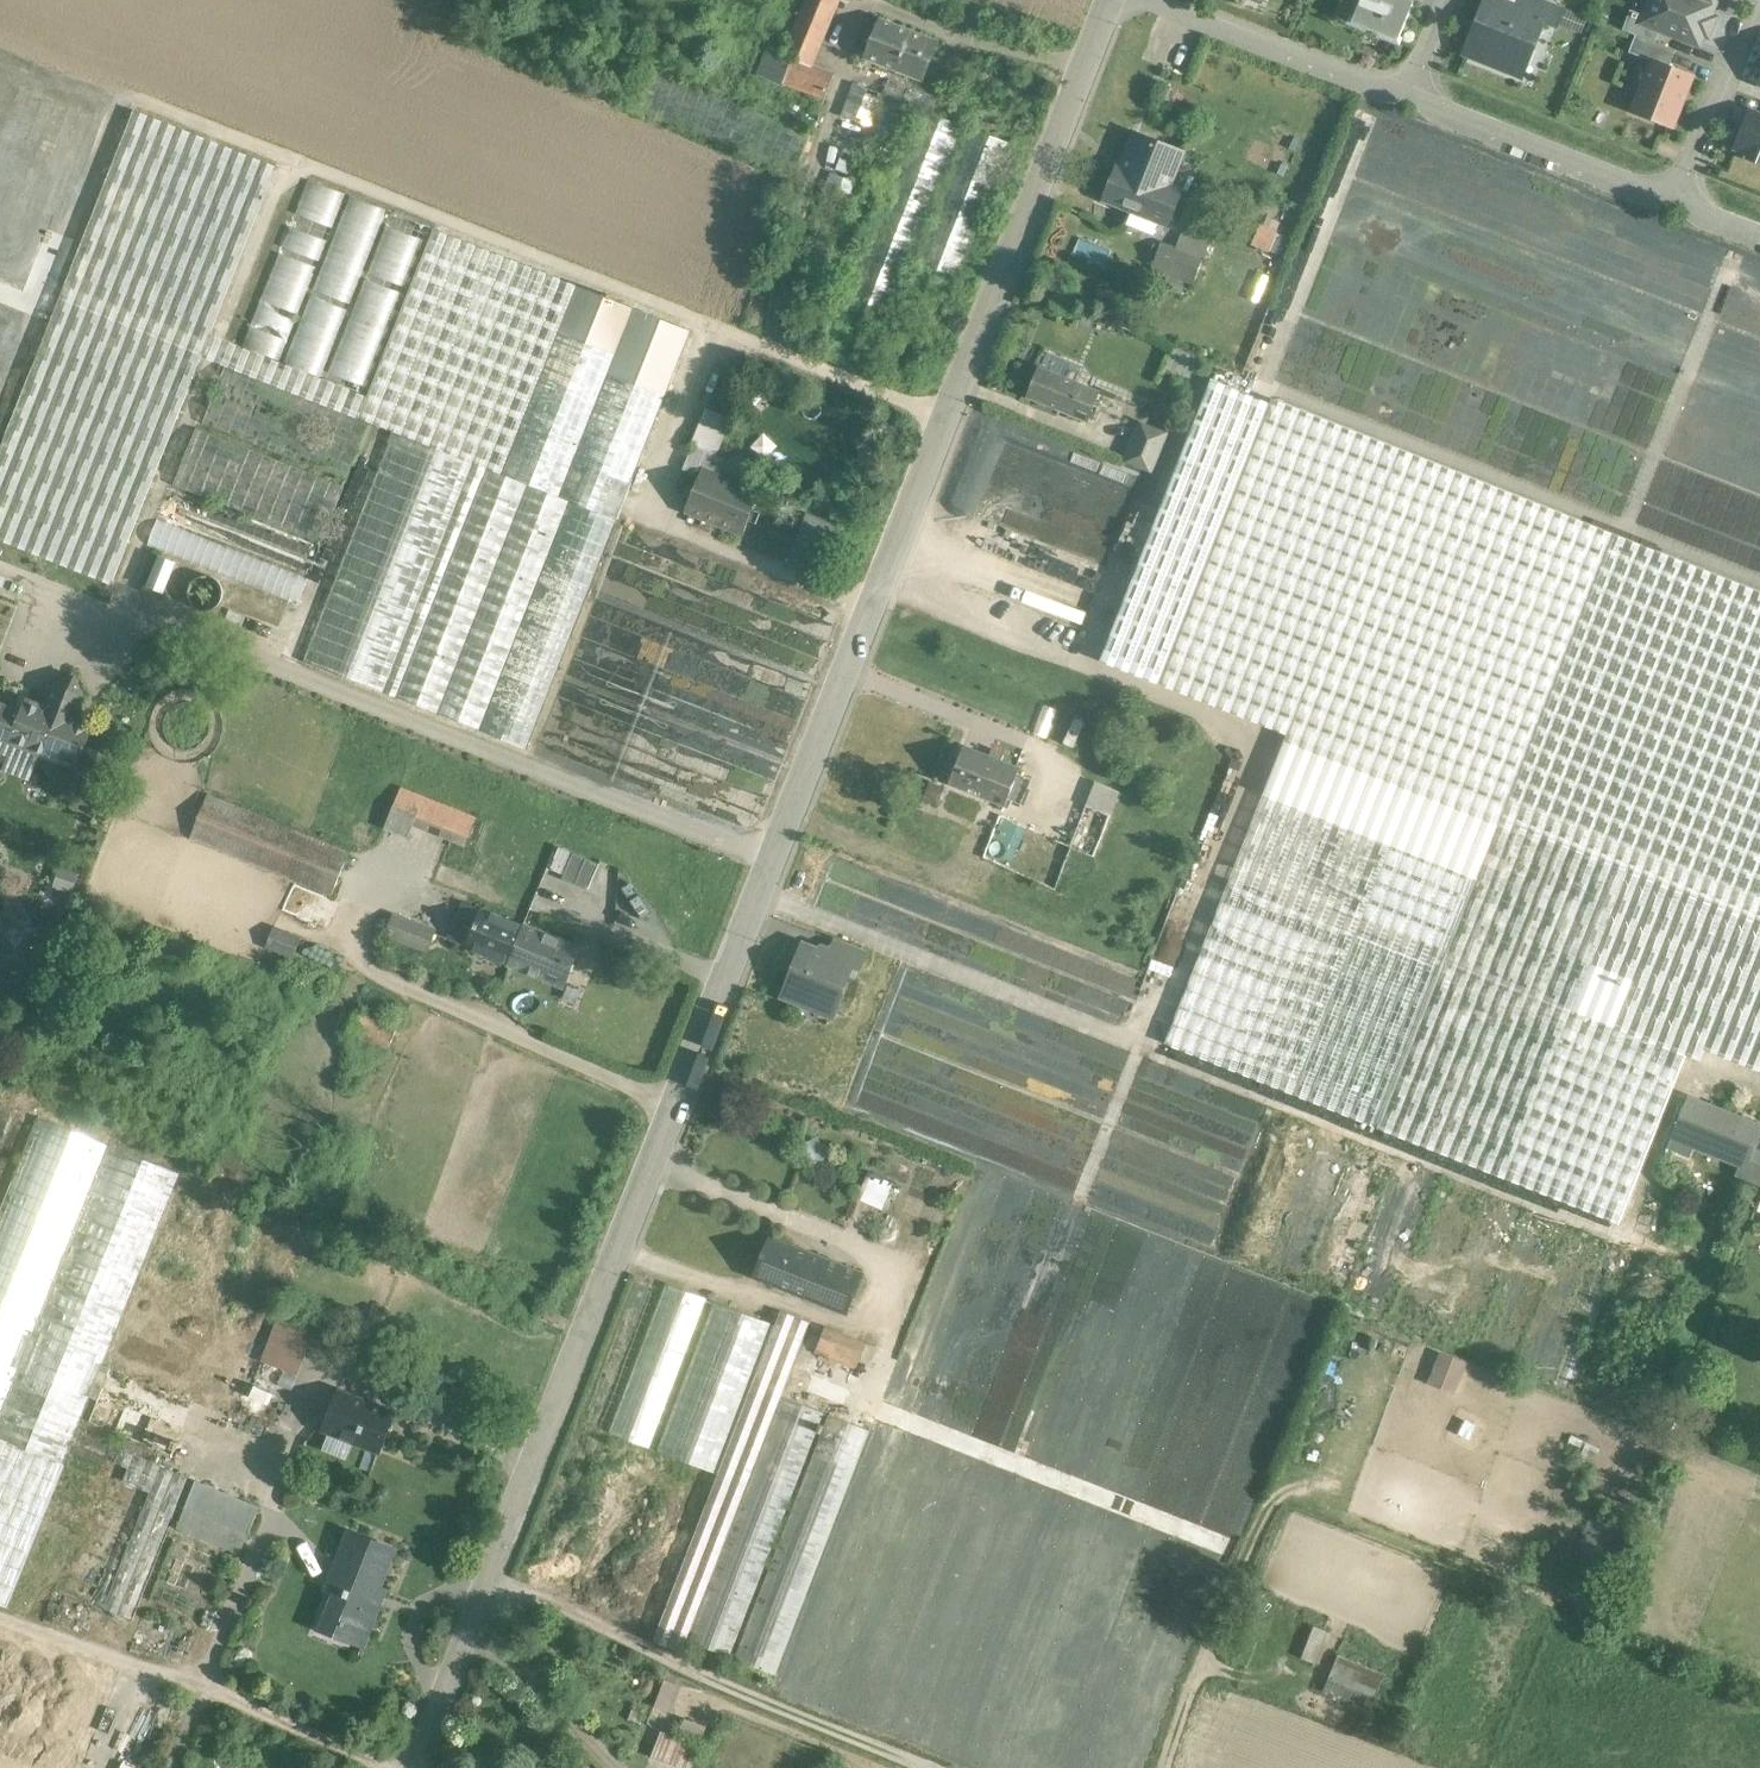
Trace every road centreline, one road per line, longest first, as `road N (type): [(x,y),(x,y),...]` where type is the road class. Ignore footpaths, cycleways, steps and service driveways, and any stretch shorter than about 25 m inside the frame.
road 1 (residential): [(419,1767),(1115,0)]
road 2 (track): [(489,1585),(928,1767)]
road 3 (track): [(419,1767),(0,1619)]
road 4 (track): [(765,894),(1146,1046)]
road 5 (residential): [(1683,206),(1413,99)]
road 6 (track): [(1175,1767),(1278,1497)]
road 7 (residential): [(1413,99),(1157,0)]
road 8 (residential): [(1683,206),(1759,8)]
road 9 (track): [(125,621),(0,571)]
road 10 (track): [(893,572),(1012,620)]

